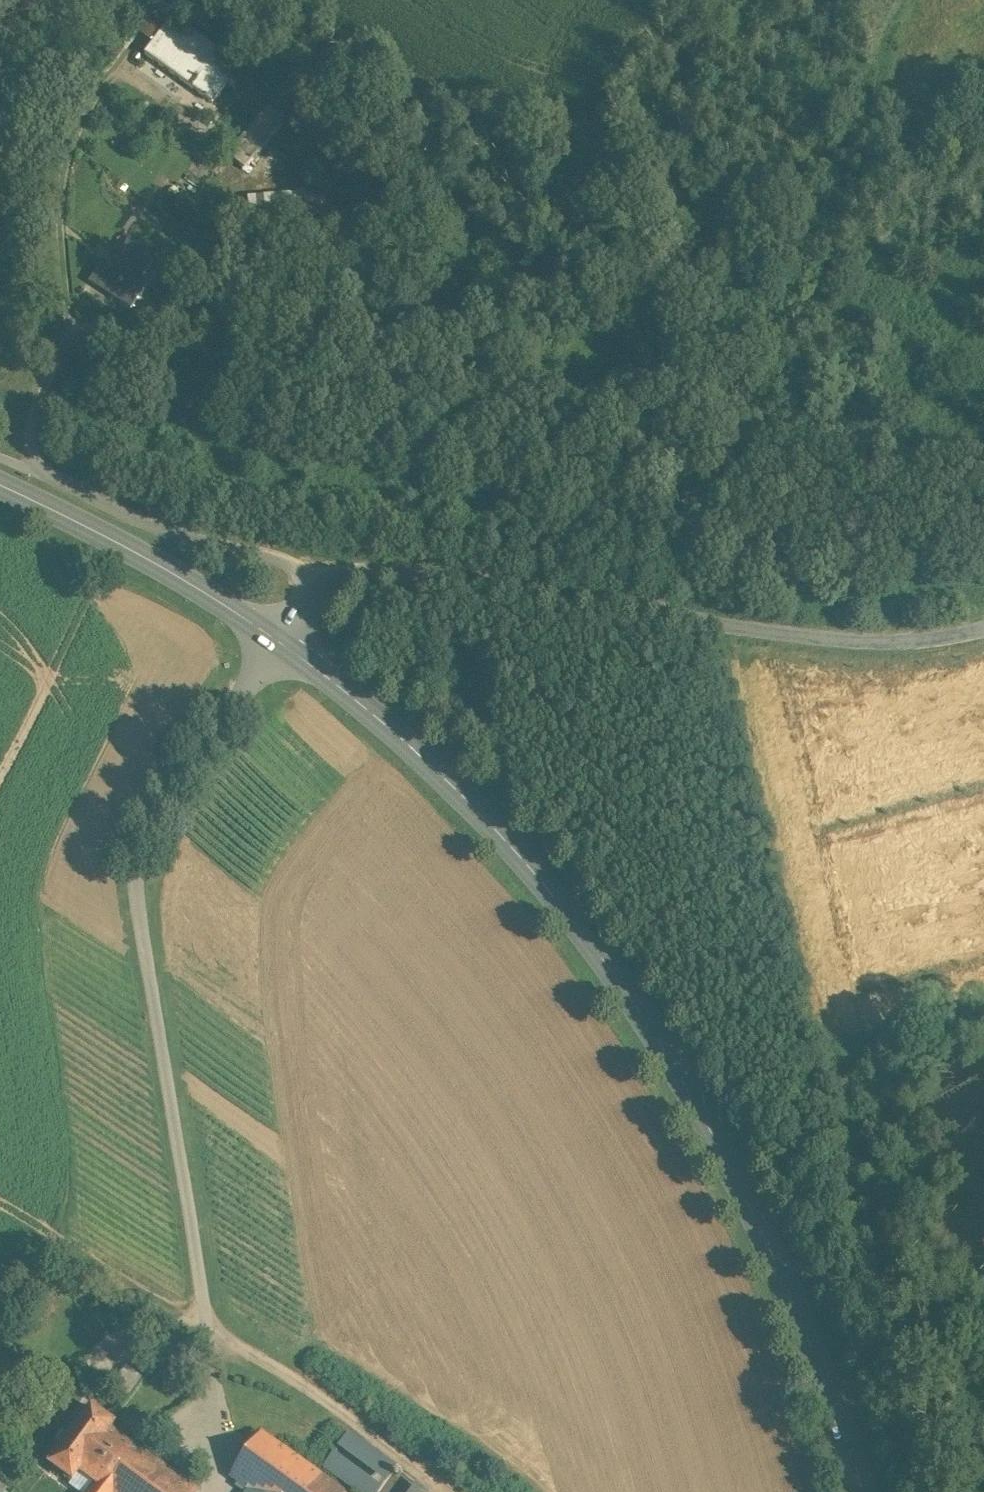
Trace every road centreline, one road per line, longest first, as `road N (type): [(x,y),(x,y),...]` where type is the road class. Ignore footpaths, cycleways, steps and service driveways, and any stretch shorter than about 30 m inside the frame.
road 1 (secondary): [(275,644),(362,705),(517,847),(640,1010),(742,1194),(821,1368),(864,1491)]
road 2 (track): [(275,644),(158,813),(143,920),(207,1314)]
road 3 (unclassified): [(983,626),(839,641),(368,573),(329,578)]
road 4 (unclassified): [(329,578),(210,544),(34,471),(32,425),(70,322)]
road 5 (secondary): [(0,486),(182,579),(275,644)]

